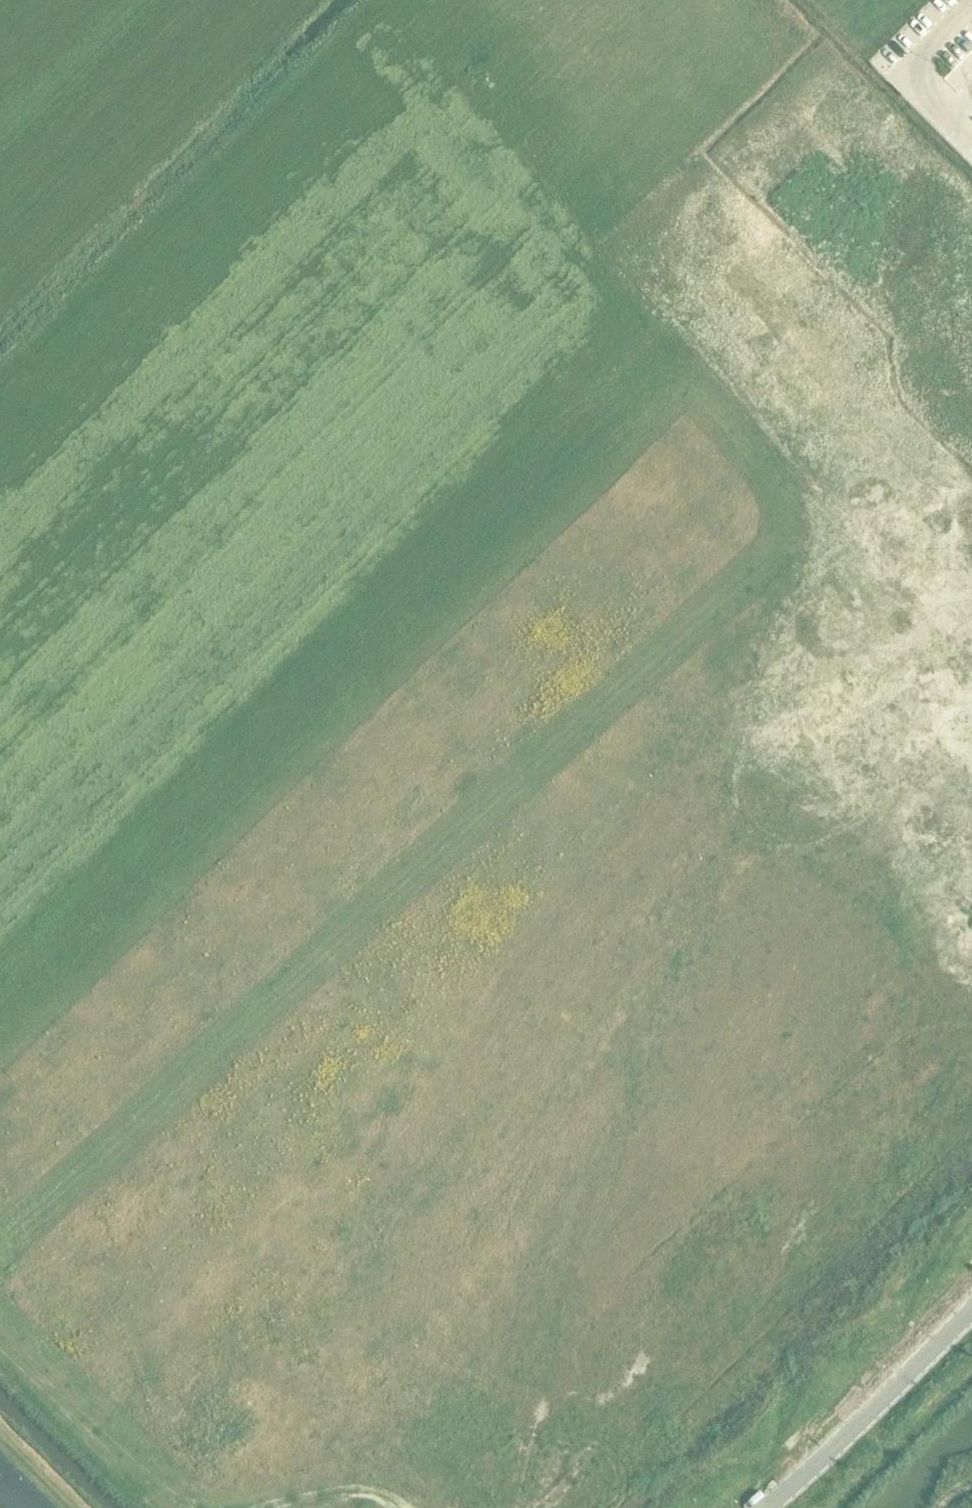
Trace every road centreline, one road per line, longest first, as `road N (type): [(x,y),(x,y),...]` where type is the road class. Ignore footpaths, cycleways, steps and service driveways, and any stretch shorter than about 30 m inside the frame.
road 1 (unclassified): [(971,1306),(758,1507)]

